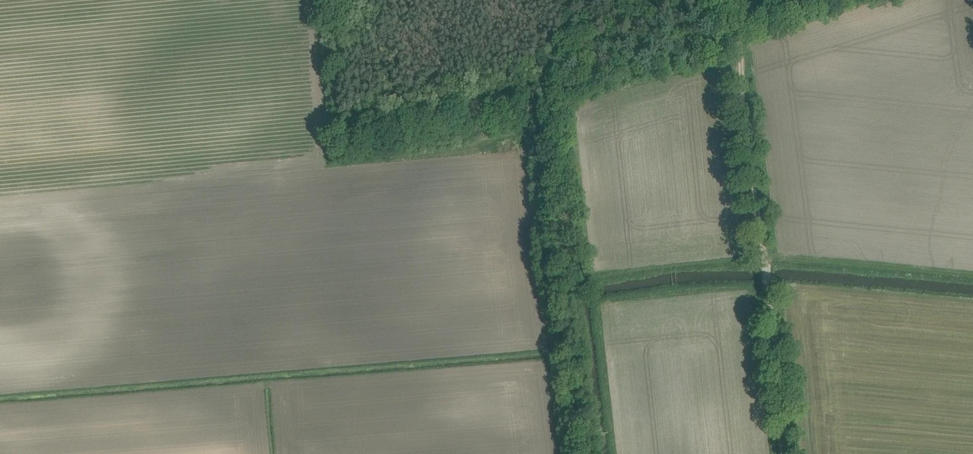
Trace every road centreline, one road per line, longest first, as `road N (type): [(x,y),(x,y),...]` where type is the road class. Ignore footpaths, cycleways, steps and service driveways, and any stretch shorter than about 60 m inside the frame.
road 1 (track): [(611,453),(598,299),(769,284)]
road 2 (track): [(733,0),(769,284)]
road 3 (track): [(769,284),(786,453)]

